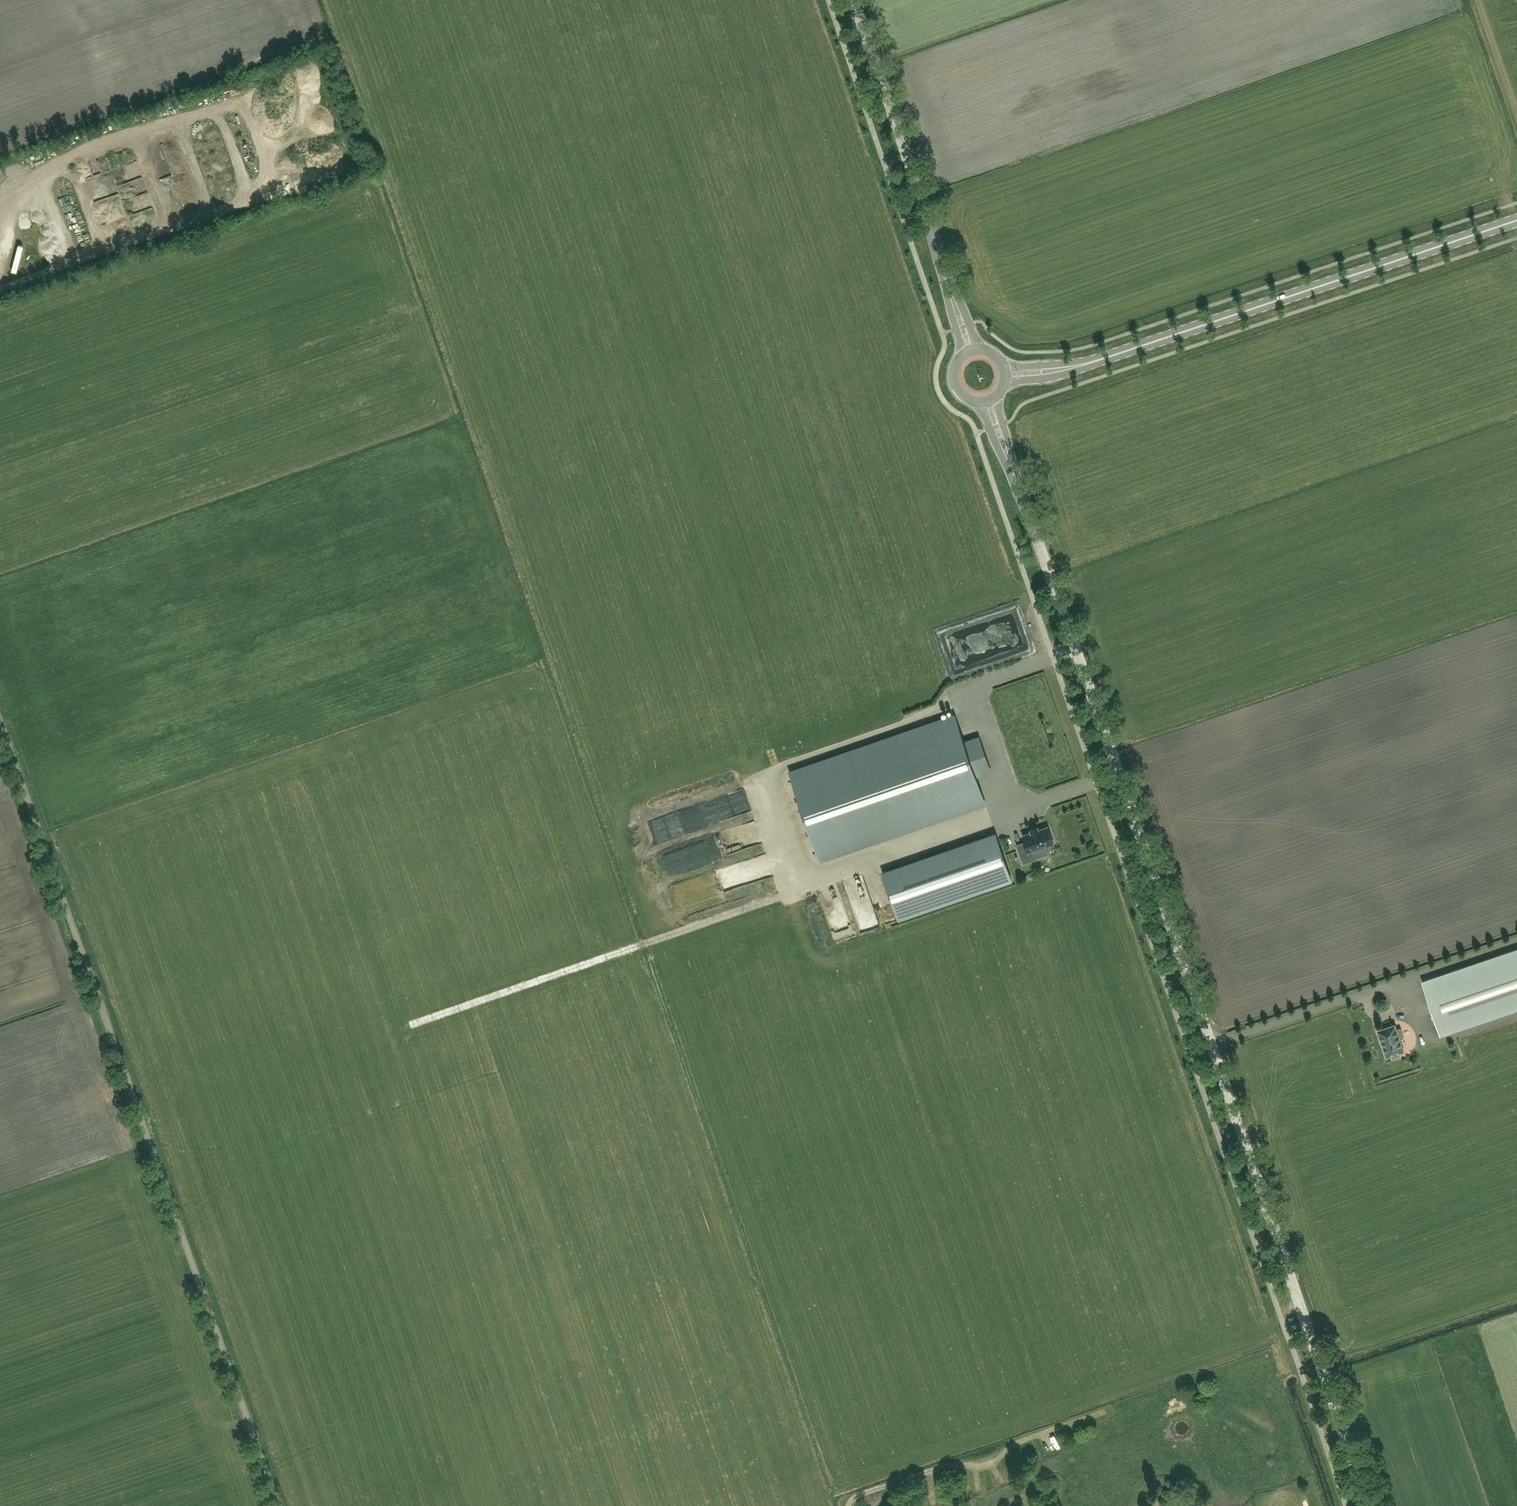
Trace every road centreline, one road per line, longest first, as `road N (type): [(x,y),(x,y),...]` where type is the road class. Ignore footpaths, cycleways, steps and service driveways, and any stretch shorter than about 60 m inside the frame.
road 1 (tertiary): [(1367,1505),(988,400)]
road 2 (unclassified): [(275,1505),(0,721)]
road 3 (tertiary): [(1516,219),(1081,365),(1006,374)]
road 4 (tertiary): [(970,349),(851,0)]

